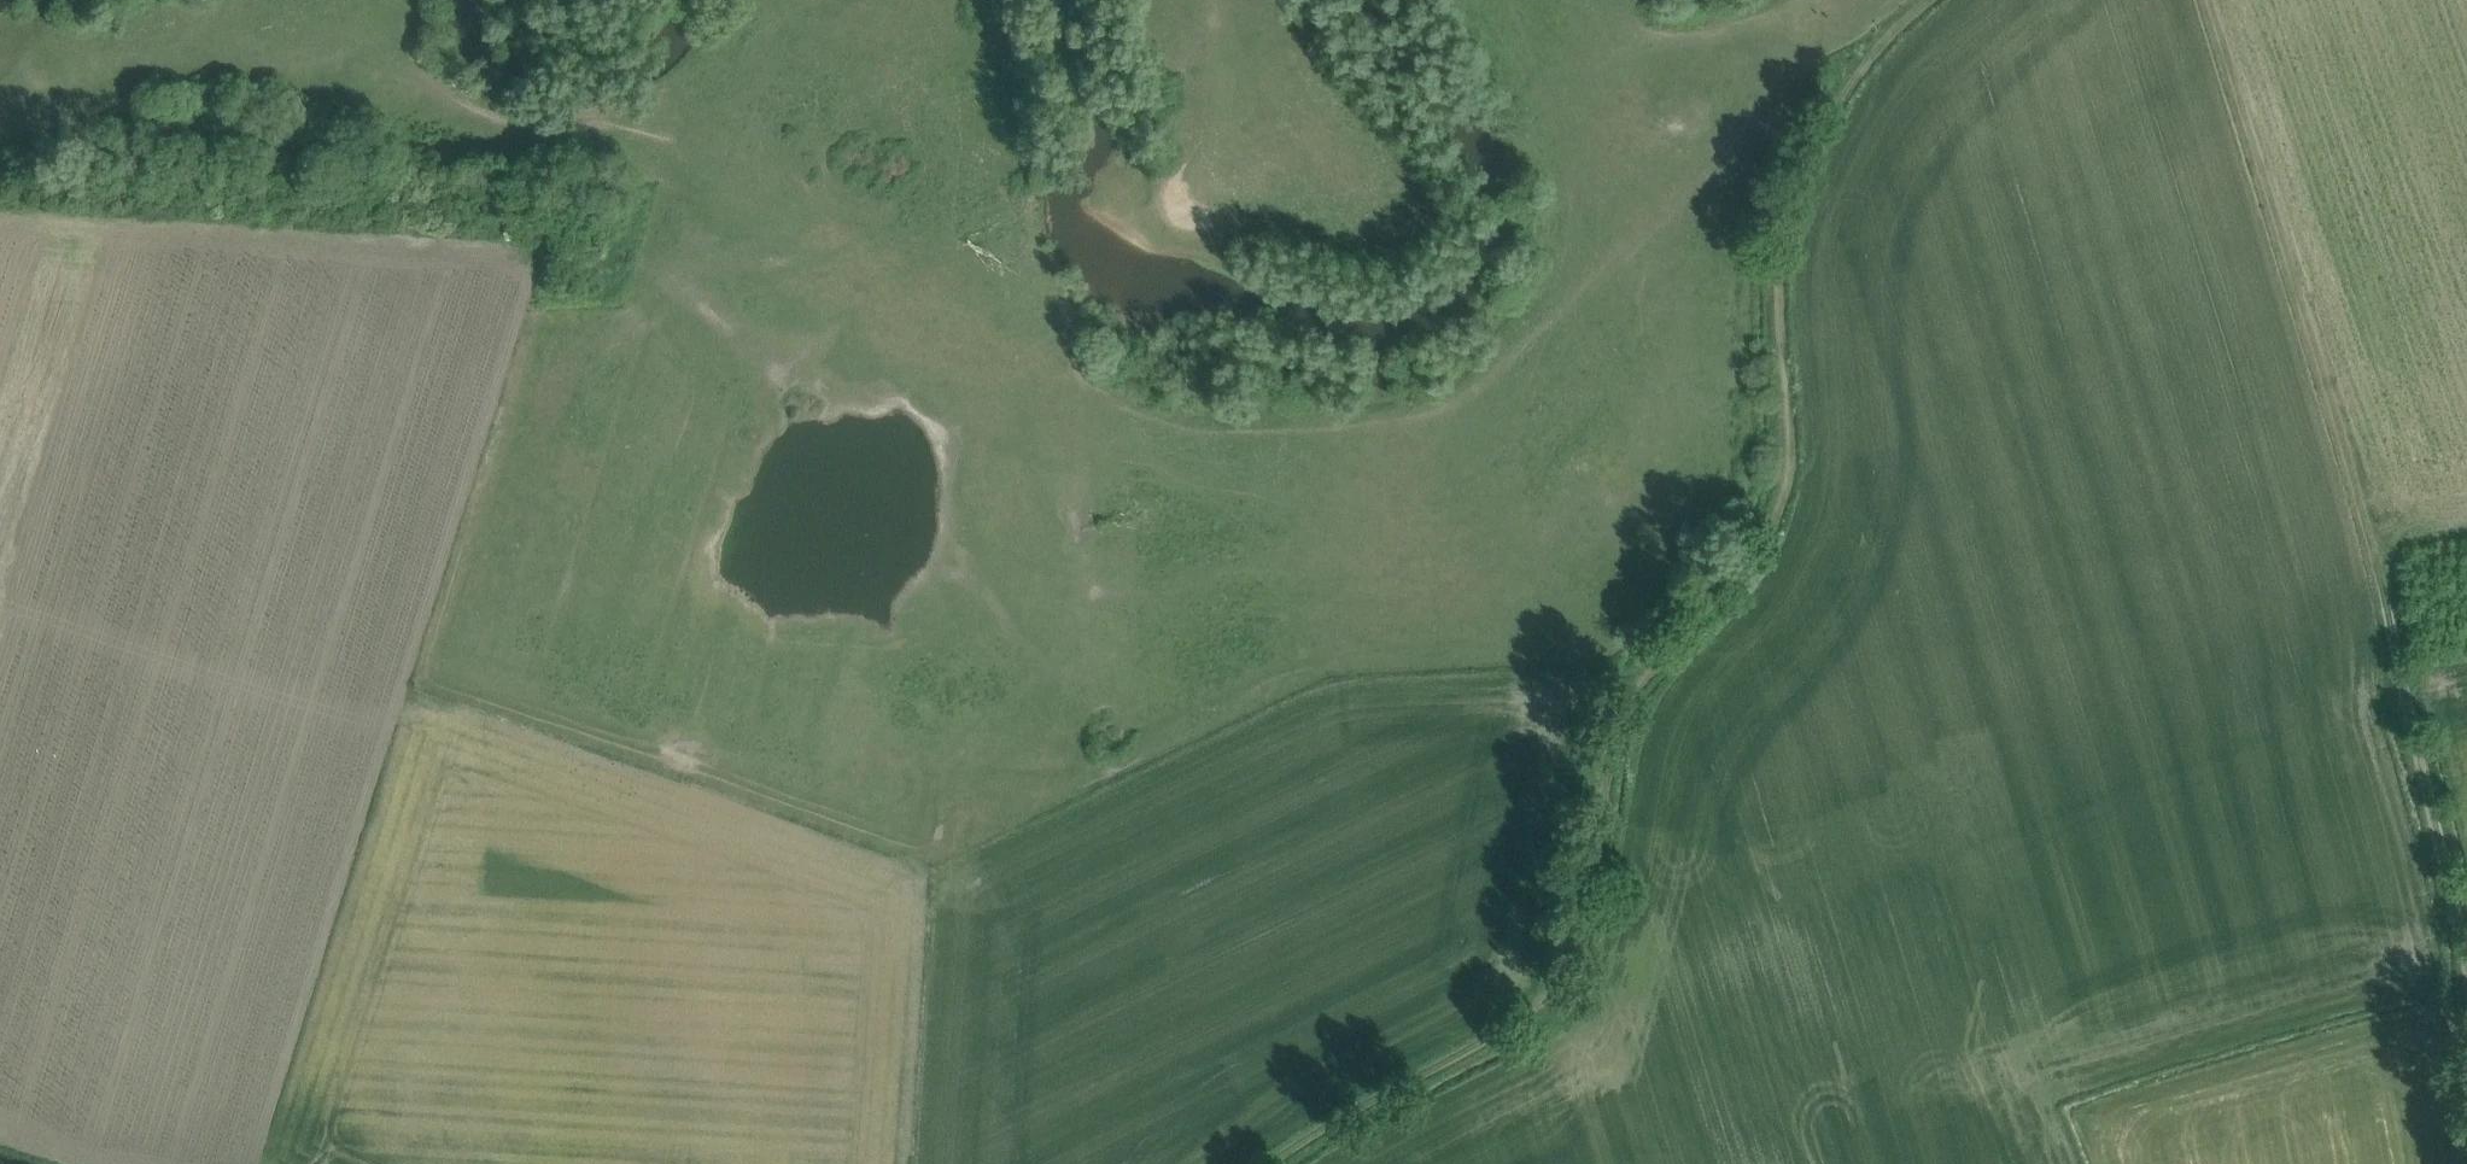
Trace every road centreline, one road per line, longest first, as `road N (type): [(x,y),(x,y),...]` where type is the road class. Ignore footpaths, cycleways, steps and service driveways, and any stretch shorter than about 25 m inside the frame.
road 1 (track): [(1280,1163),(1546,1008),(1577,921),(1631,697),(1718,605),(1774,529),(1791,474),(1783,282),(1792,205),(1886,44)]
road 2 (track): [(2466,977),(2403,674),(2208,0)]

